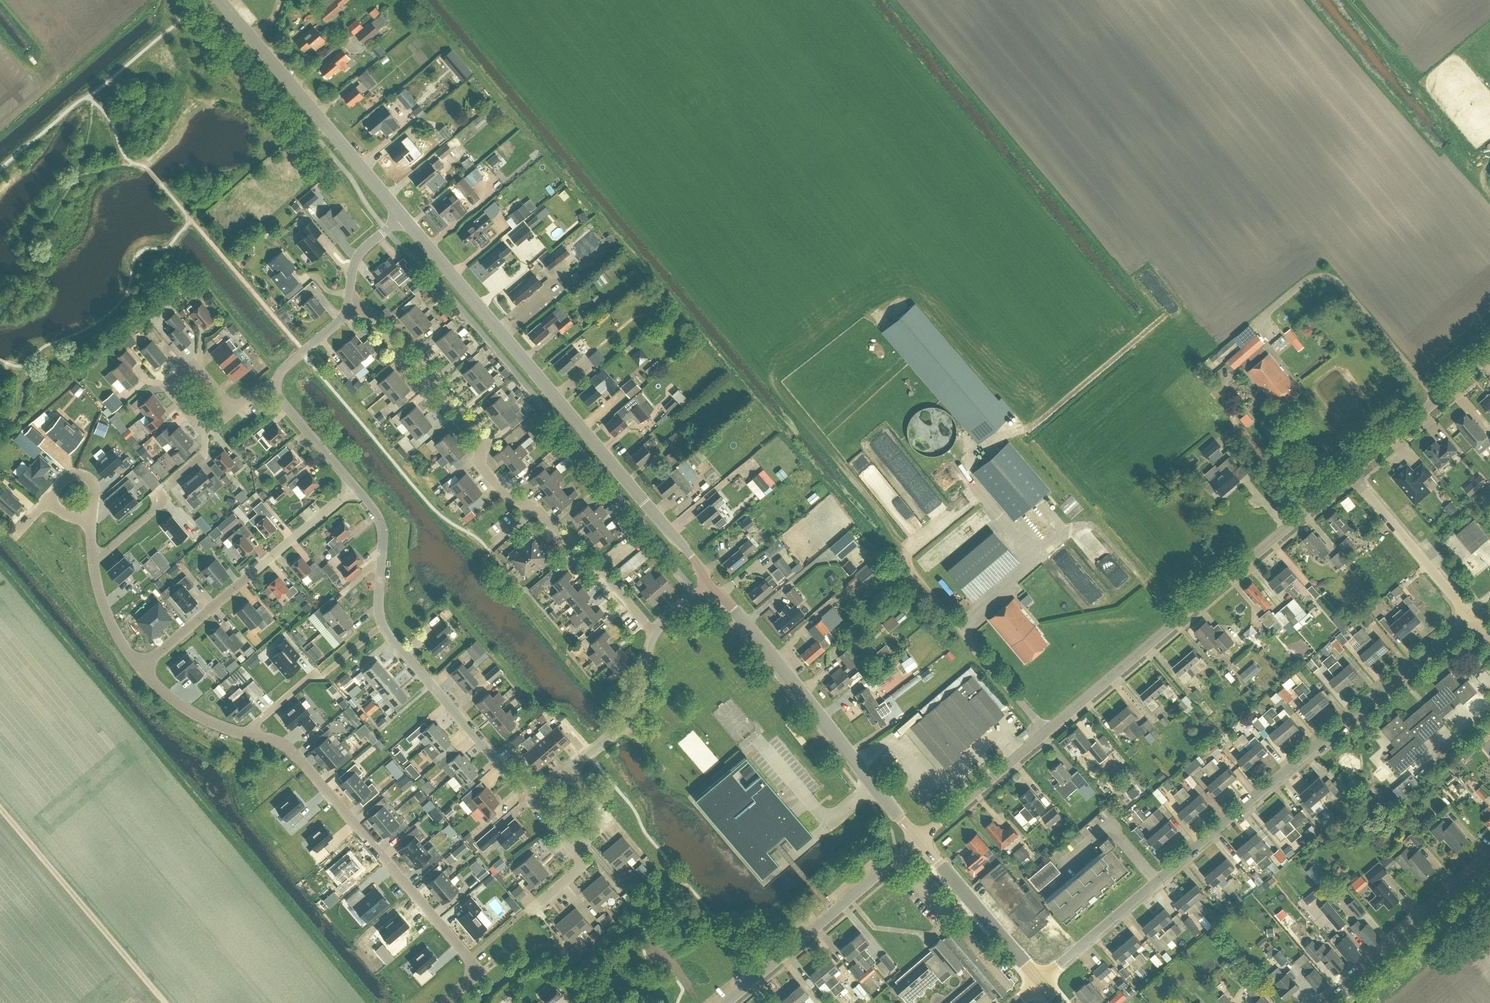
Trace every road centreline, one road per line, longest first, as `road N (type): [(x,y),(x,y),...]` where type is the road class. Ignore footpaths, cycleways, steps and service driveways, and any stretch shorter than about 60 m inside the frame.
road 1 (unclassified): [(918,839),(1350,474)]
road 2 (residential): [(1041,979),(1468,613)]
road 3 (residential): [(445,1002),(472,980),(469,958),(290,749),(200,716),(141,668)]
road 4 (tertiary): [(711,584),(401,214)]
road 5 (residential): [(652,633),(546,517),(511,500),(482,467),(474,425),(352,294)]
road 6 (residential): [(354,488),(377,514),(383,537),(382,626),(505,772),(533,786)]
road 7 (tertiary): [(918,839),(711,584)]
road 8 (tertiary): [(401,214),(219,0)]
road 9 (residential): [(141,668),(354,488)]
road 10 (track): [(166,1002),(0,807)]
road 11 (unclassified): [(726,1002),(918,839)]
road 12 (tertiary): [(1325,1002),(1489,863)]
road 13 (track): [(1006,430),(1034,426),(1168,315)]
road 14 (tertiary): [(1041,979),(918,839)]
road 15 (residential): [(1468,613),(1350,474)]
road 16 (unclassified): [(1350,474),(1489,356)]
road 17 (residential): [(94,562),(204,455),(207,429)]
road 18 (residential): [(568,770),(635,713),(652,633)]
road 19 (residential): [(207,429),(176,396),(173,383),(191,368),(234,409)]
road 20 (residential): [(278,385),(354,488)]
road 21 (residential): [(278,385),(284,368),(345,314),(352,294)]

